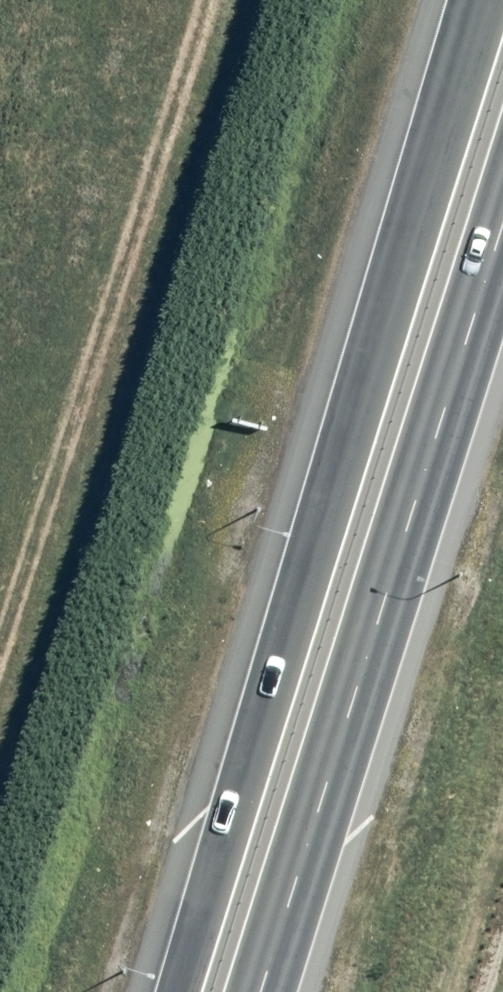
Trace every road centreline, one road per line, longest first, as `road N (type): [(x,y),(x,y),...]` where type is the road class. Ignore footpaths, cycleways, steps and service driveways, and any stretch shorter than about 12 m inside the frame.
road 1 (trunk): [(171,991),(474,0)]
road 2 (trunk): [(502,210),(255,991)]

